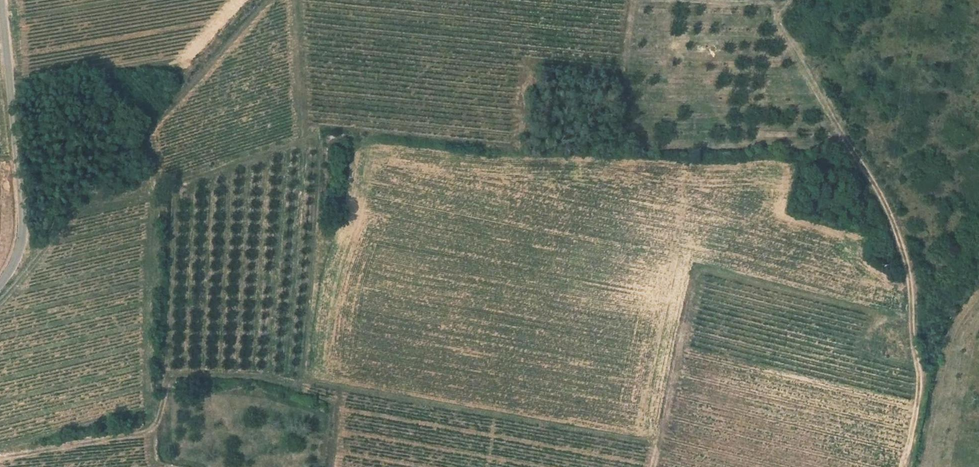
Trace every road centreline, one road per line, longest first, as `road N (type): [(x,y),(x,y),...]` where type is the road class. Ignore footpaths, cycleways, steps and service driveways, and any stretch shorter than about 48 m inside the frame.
road 1 (track): [(0,300),(67,220),(142,188),(149,126),(268,0)]
road 2 (track): [(903,466),(920,387),(906,264),(877,188),(848,143)]
road 3 (unclassified): [(3,0),(24,217),(21,246),(0,284)]
road 4 (track): [(789,0),(784,30),(848,143)]
road 5 (track): [(655,466),(683,350)]

